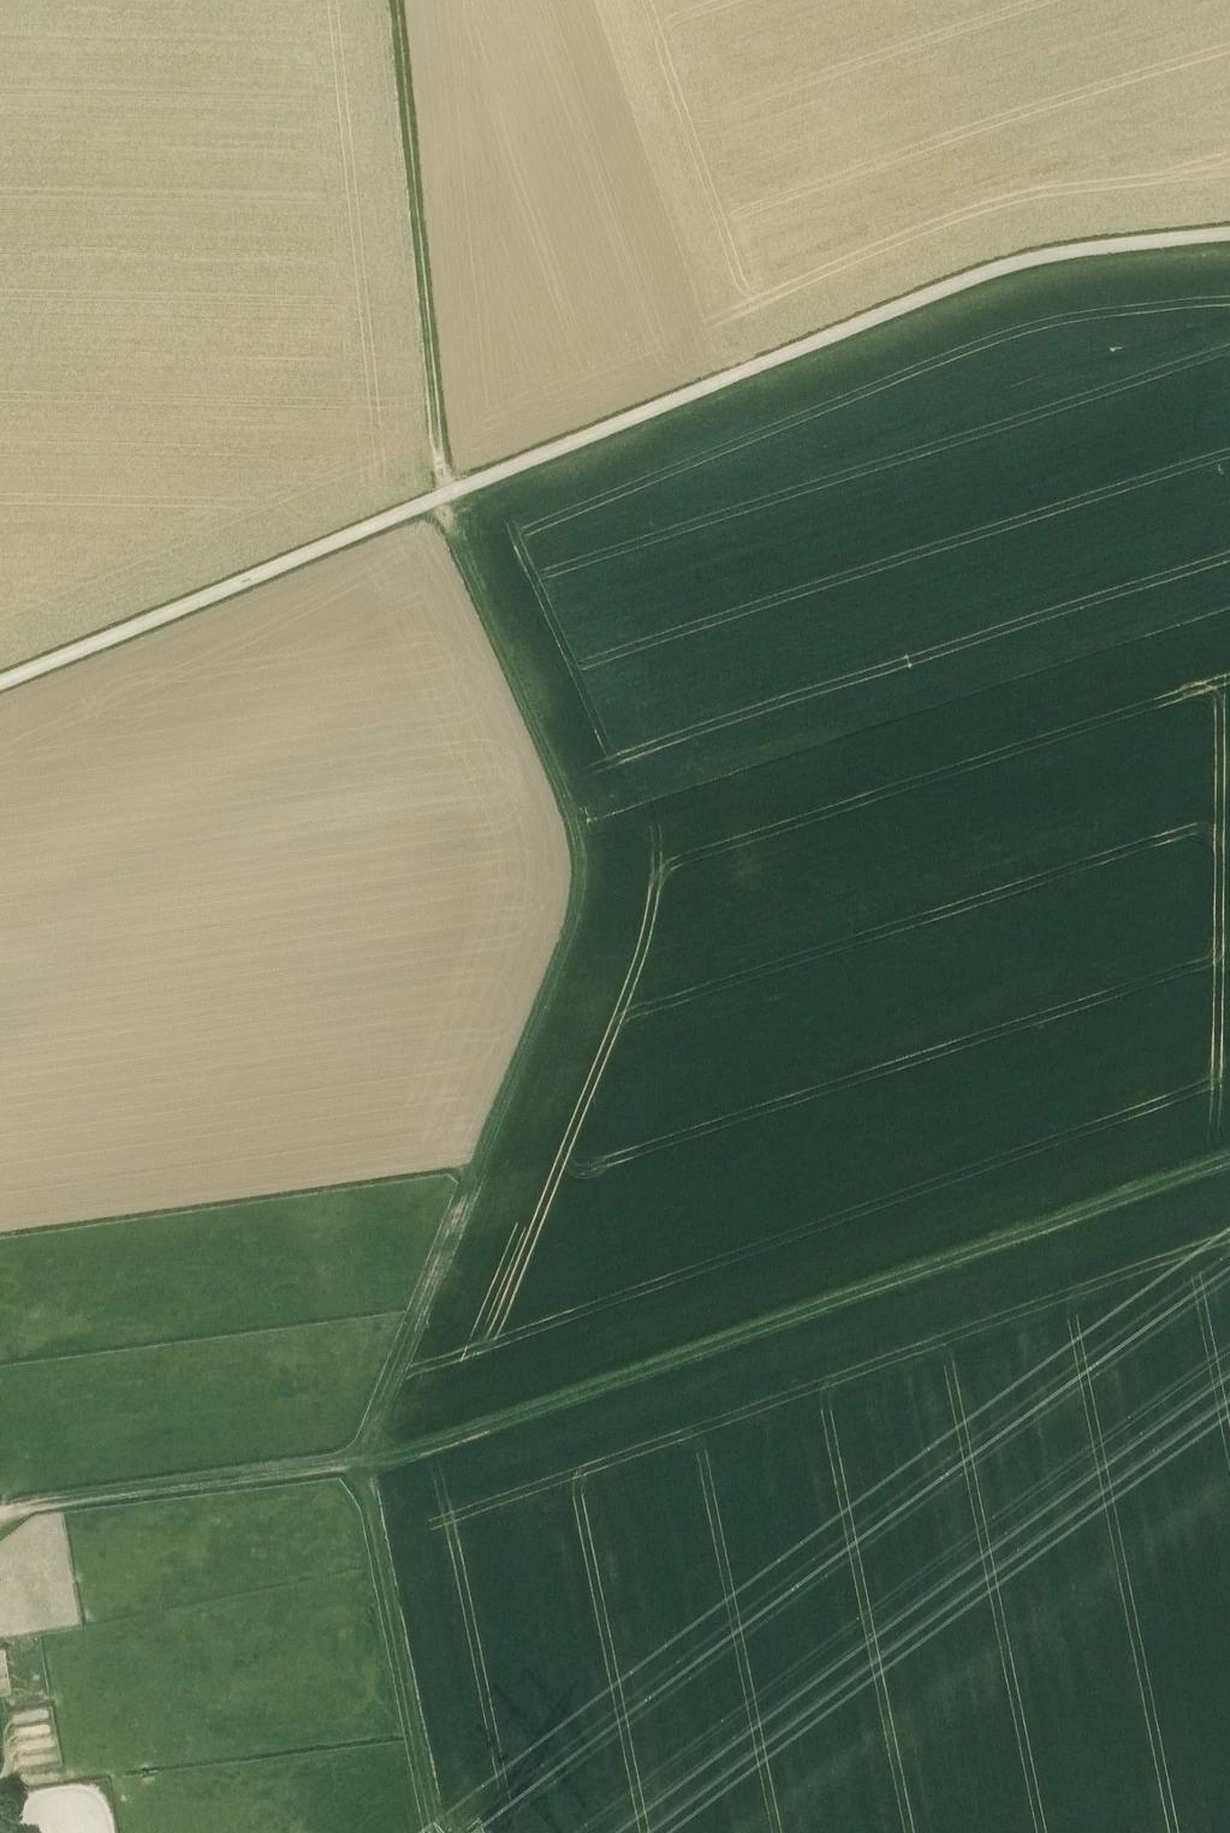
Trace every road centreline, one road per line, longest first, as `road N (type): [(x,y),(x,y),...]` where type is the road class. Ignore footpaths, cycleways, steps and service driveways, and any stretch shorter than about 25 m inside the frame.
road 1 (track): [(392,0),(438,507),(590,860),(366,1459),(438,1832)]
road 2 (track): [(1229,1148),(366,1459),(0,1511)]

